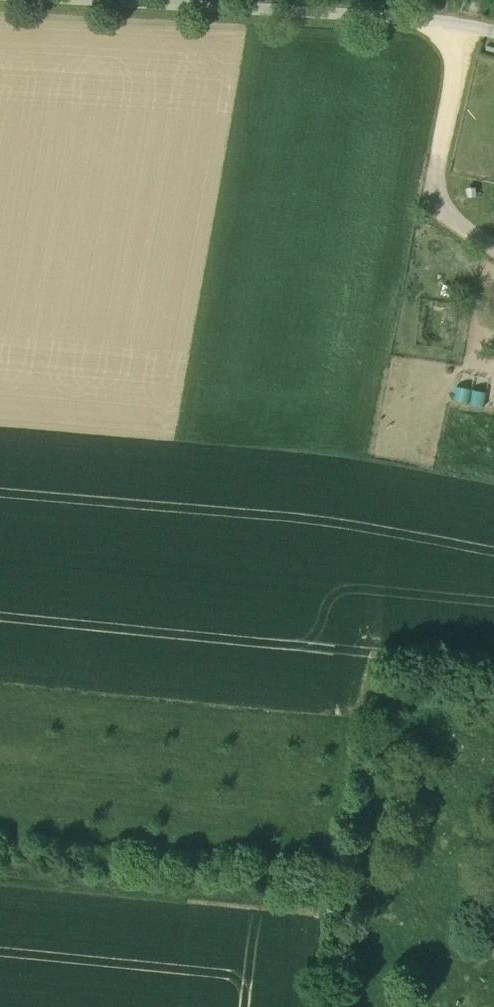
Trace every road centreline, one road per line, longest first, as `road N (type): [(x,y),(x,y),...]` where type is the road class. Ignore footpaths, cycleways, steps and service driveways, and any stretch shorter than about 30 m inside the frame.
road 1 (track): [(464,25),(94,0)]

